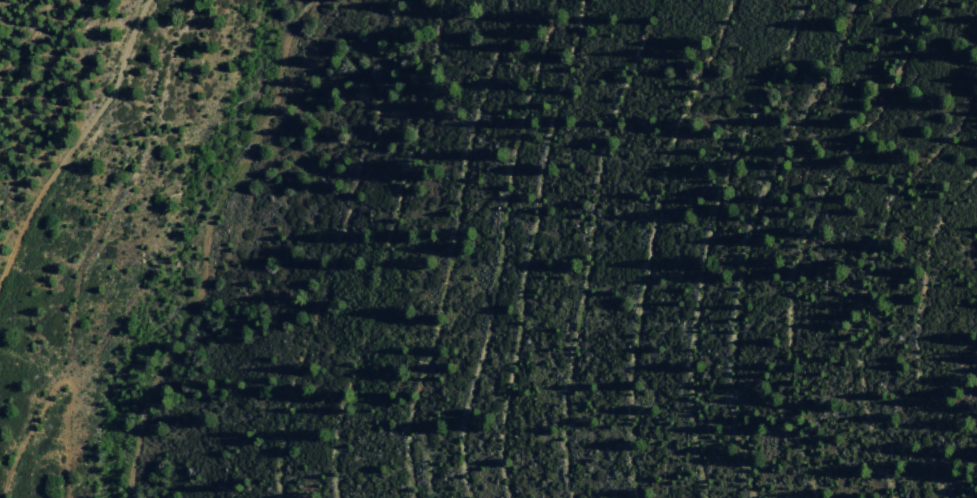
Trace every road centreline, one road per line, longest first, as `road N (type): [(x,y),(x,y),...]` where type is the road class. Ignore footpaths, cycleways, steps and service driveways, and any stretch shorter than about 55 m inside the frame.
road 1 (track): [(0,285),(41,195),(111,100),(150,0)]

